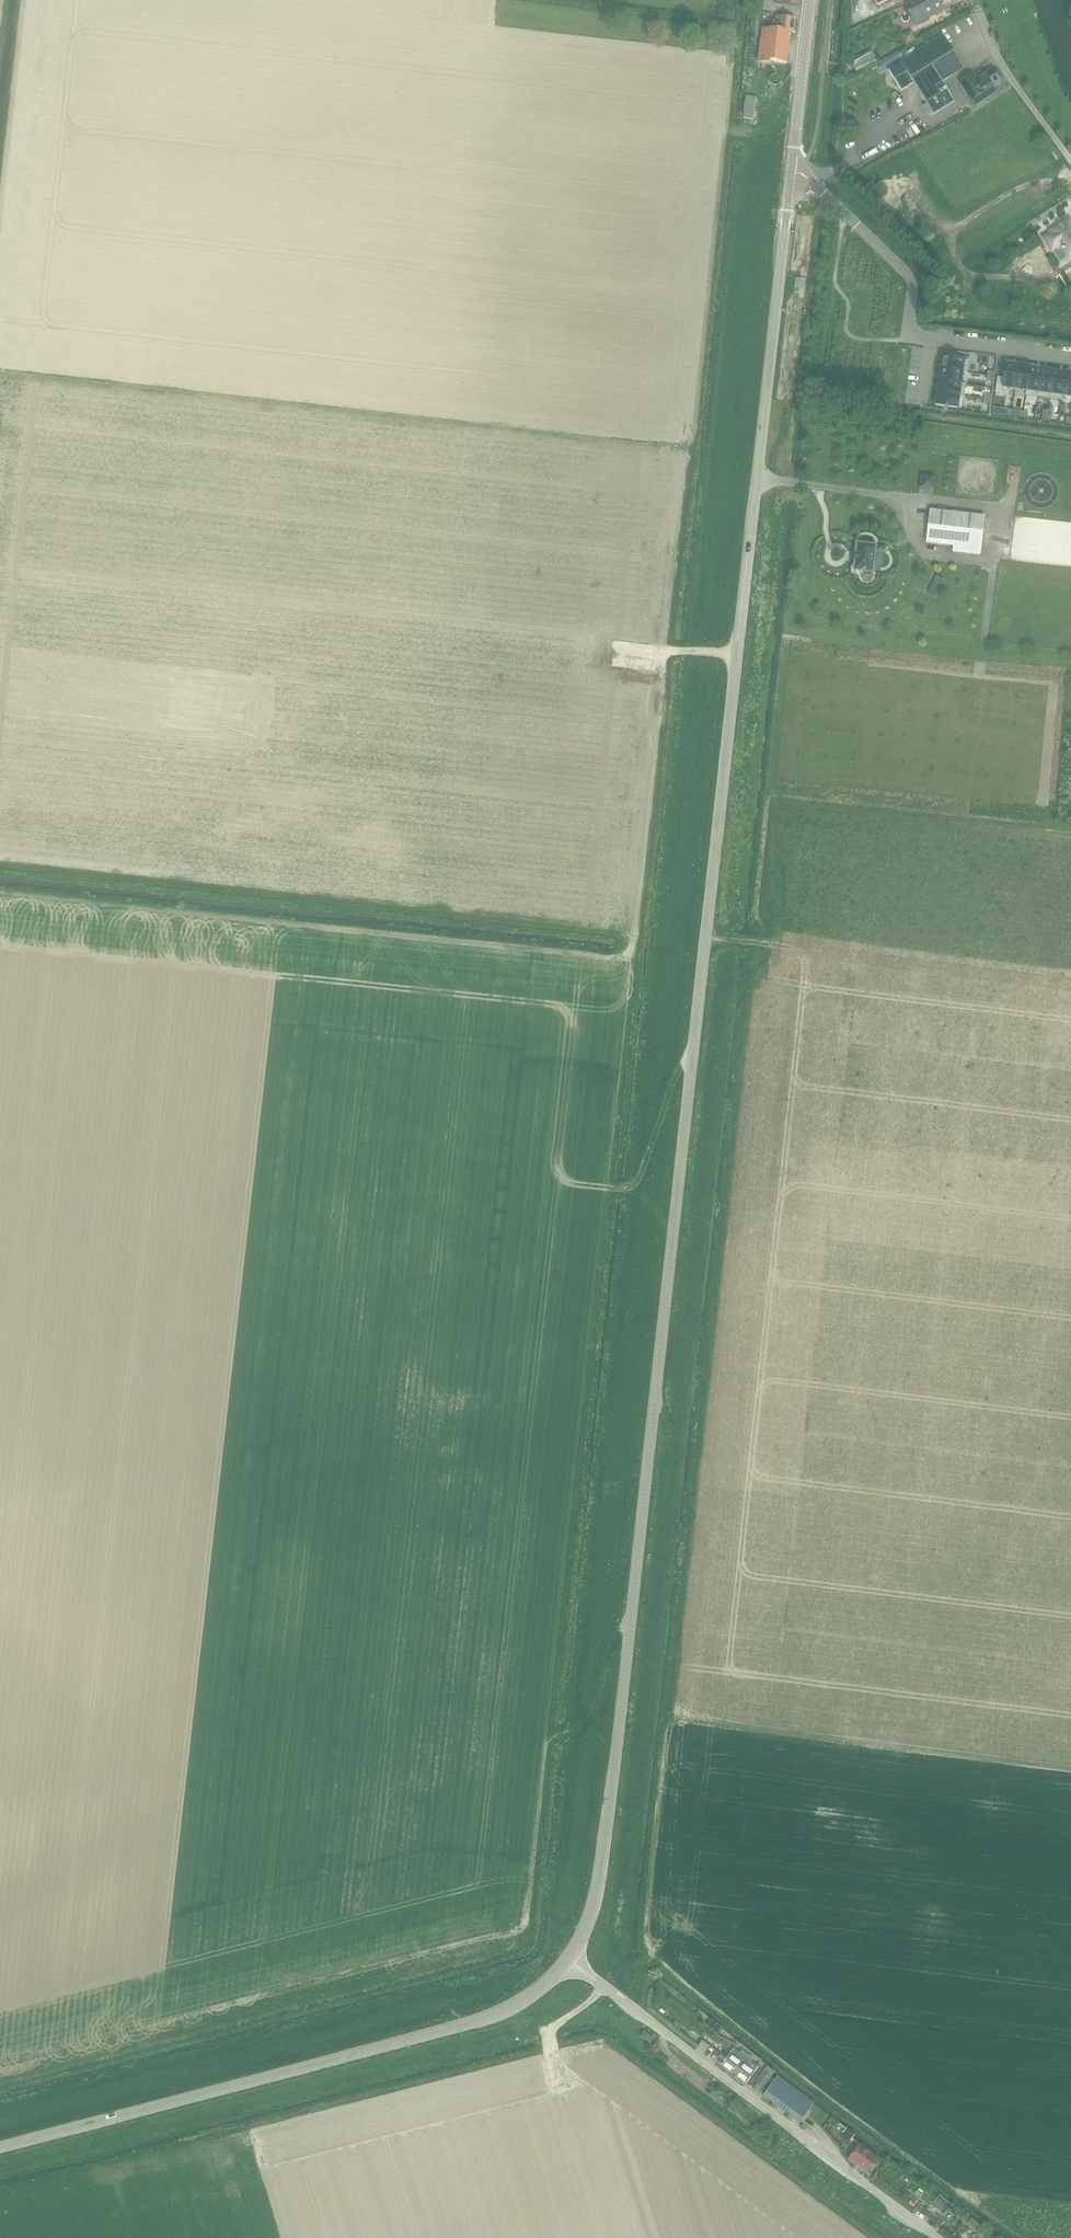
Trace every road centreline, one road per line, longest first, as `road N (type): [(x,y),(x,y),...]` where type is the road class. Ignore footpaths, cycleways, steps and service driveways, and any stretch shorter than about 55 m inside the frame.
road 1 (tertiary): [(574,1959),(602,1861),(793,173)]
road 2 (tertiary): [(0,2147),(492,2019),(529,2002),(574,1959)]
road 3 (unclassified): [(936,2237),(574,1959)]
road 4 (residential): [(793,173),(823,191),(907,274),(918,292),(911,335),(931,338)]
road 5 (unclassified): [(1070,159),(1001,63),(975,0)]
road 6 (tertiary): [(793,173),(812,0)]
road 7 (residential): [(931,338),(1070,357)]

